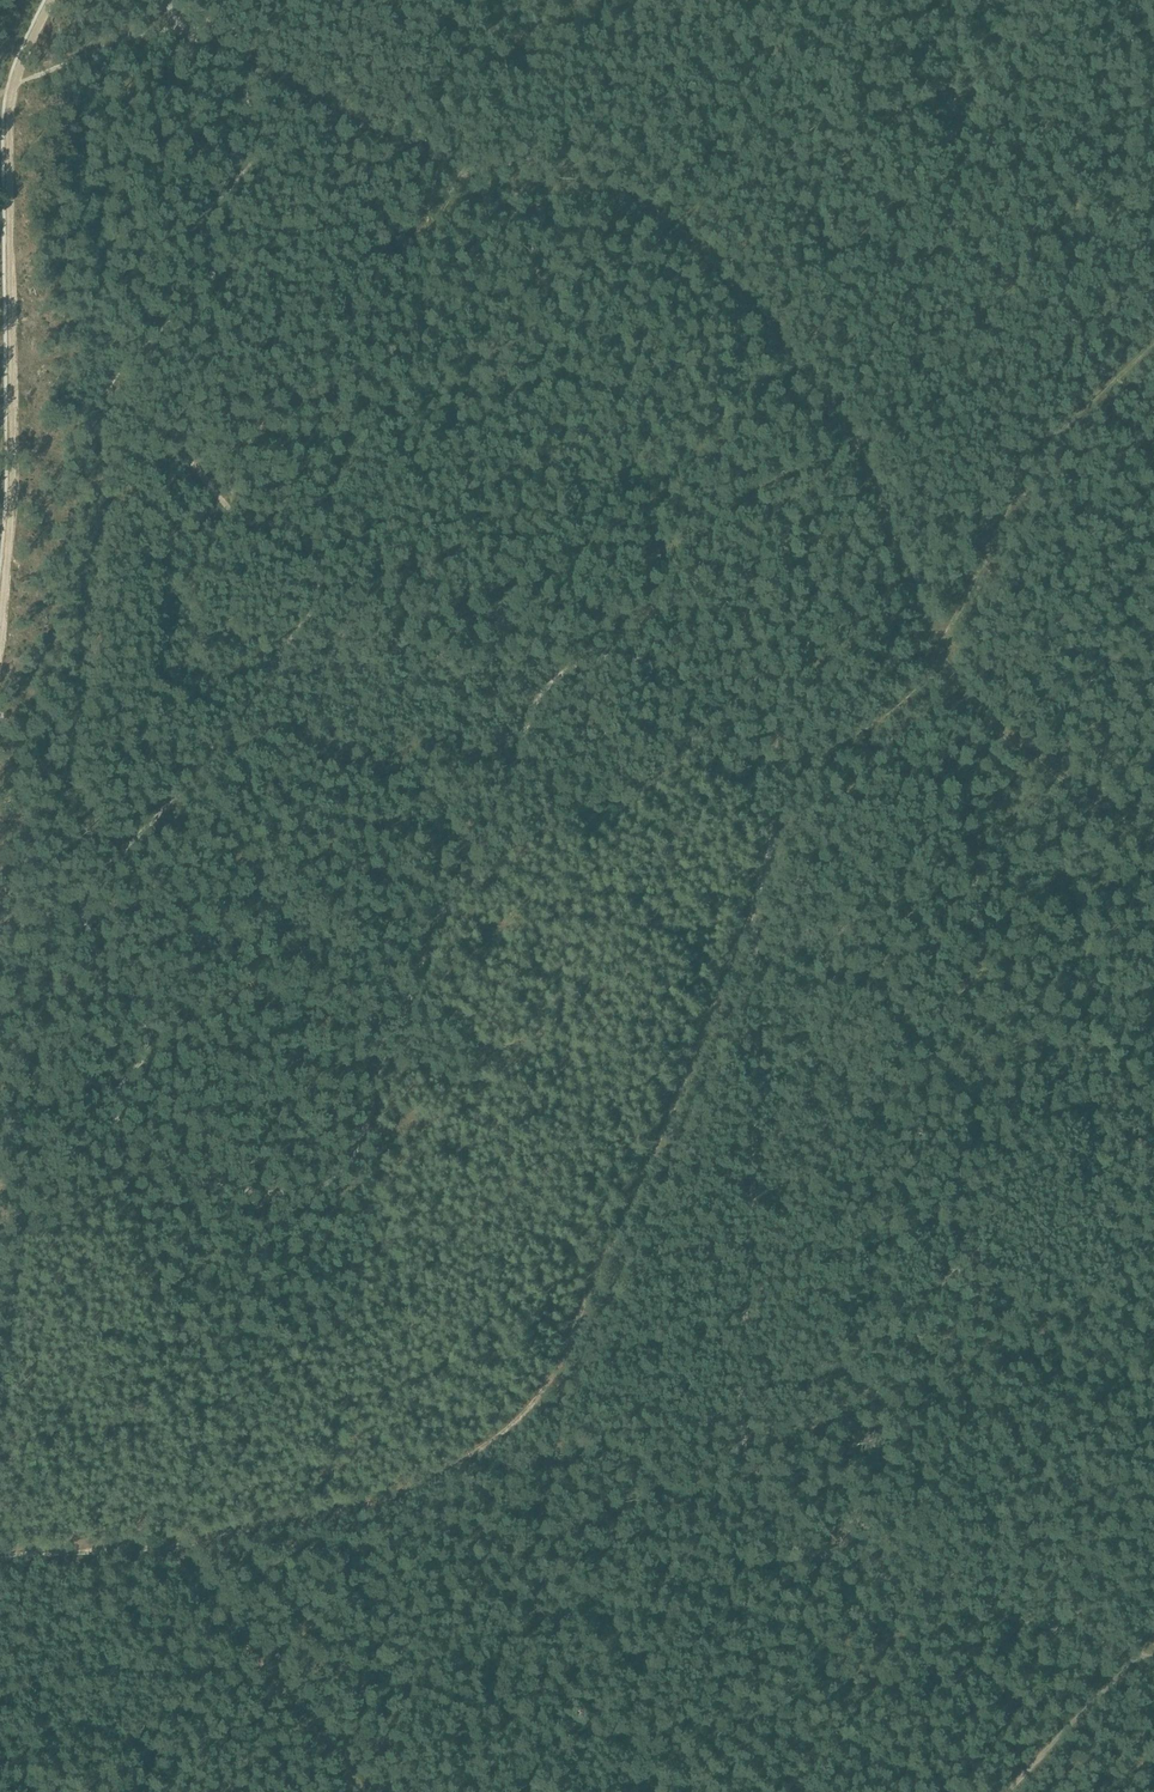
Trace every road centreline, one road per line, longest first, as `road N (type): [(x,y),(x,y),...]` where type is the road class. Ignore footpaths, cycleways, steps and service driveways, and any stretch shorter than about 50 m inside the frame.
road 1 (track): [(1153,348),(1044,452),(934,679),(902,717),(824,765),(787,807),(681,1104),(560,1381),(524,1429),(424,1487),(367,1503),(172,1547),(0,1553)]
road 2 (track): [(1153,835),(1100,810),(976,710),(914,601),(836,429),(719,258),(661,214),(620,198),(538,186)]
road 3 (track): [(232,54),(416,151),(538,186)]
road 4 (track): [(371,1791),(172,1547)]

